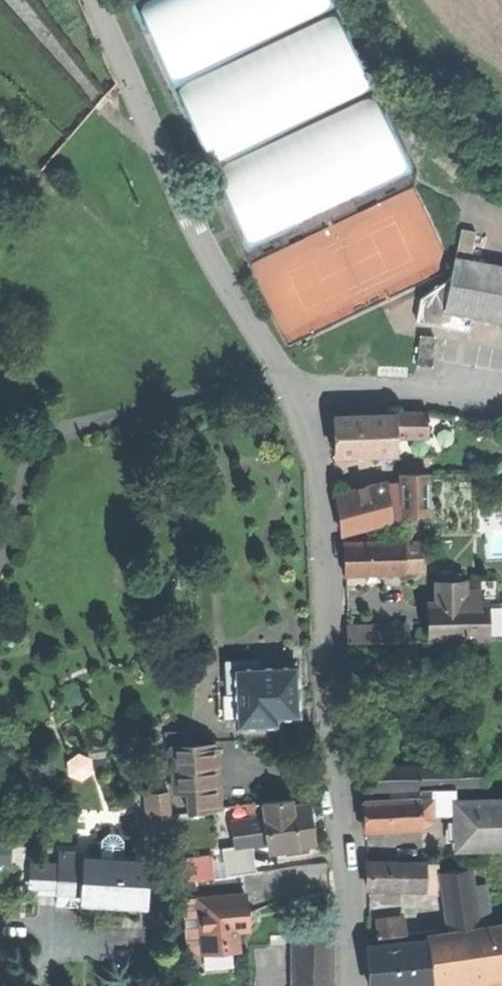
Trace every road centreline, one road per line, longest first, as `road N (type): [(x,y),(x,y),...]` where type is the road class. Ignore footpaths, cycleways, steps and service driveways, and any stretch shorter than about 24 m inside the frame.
road 1 (residential): [(352,985),(354,919),(333,791),(318,459),(303,406),(196,228),(99,0)]

